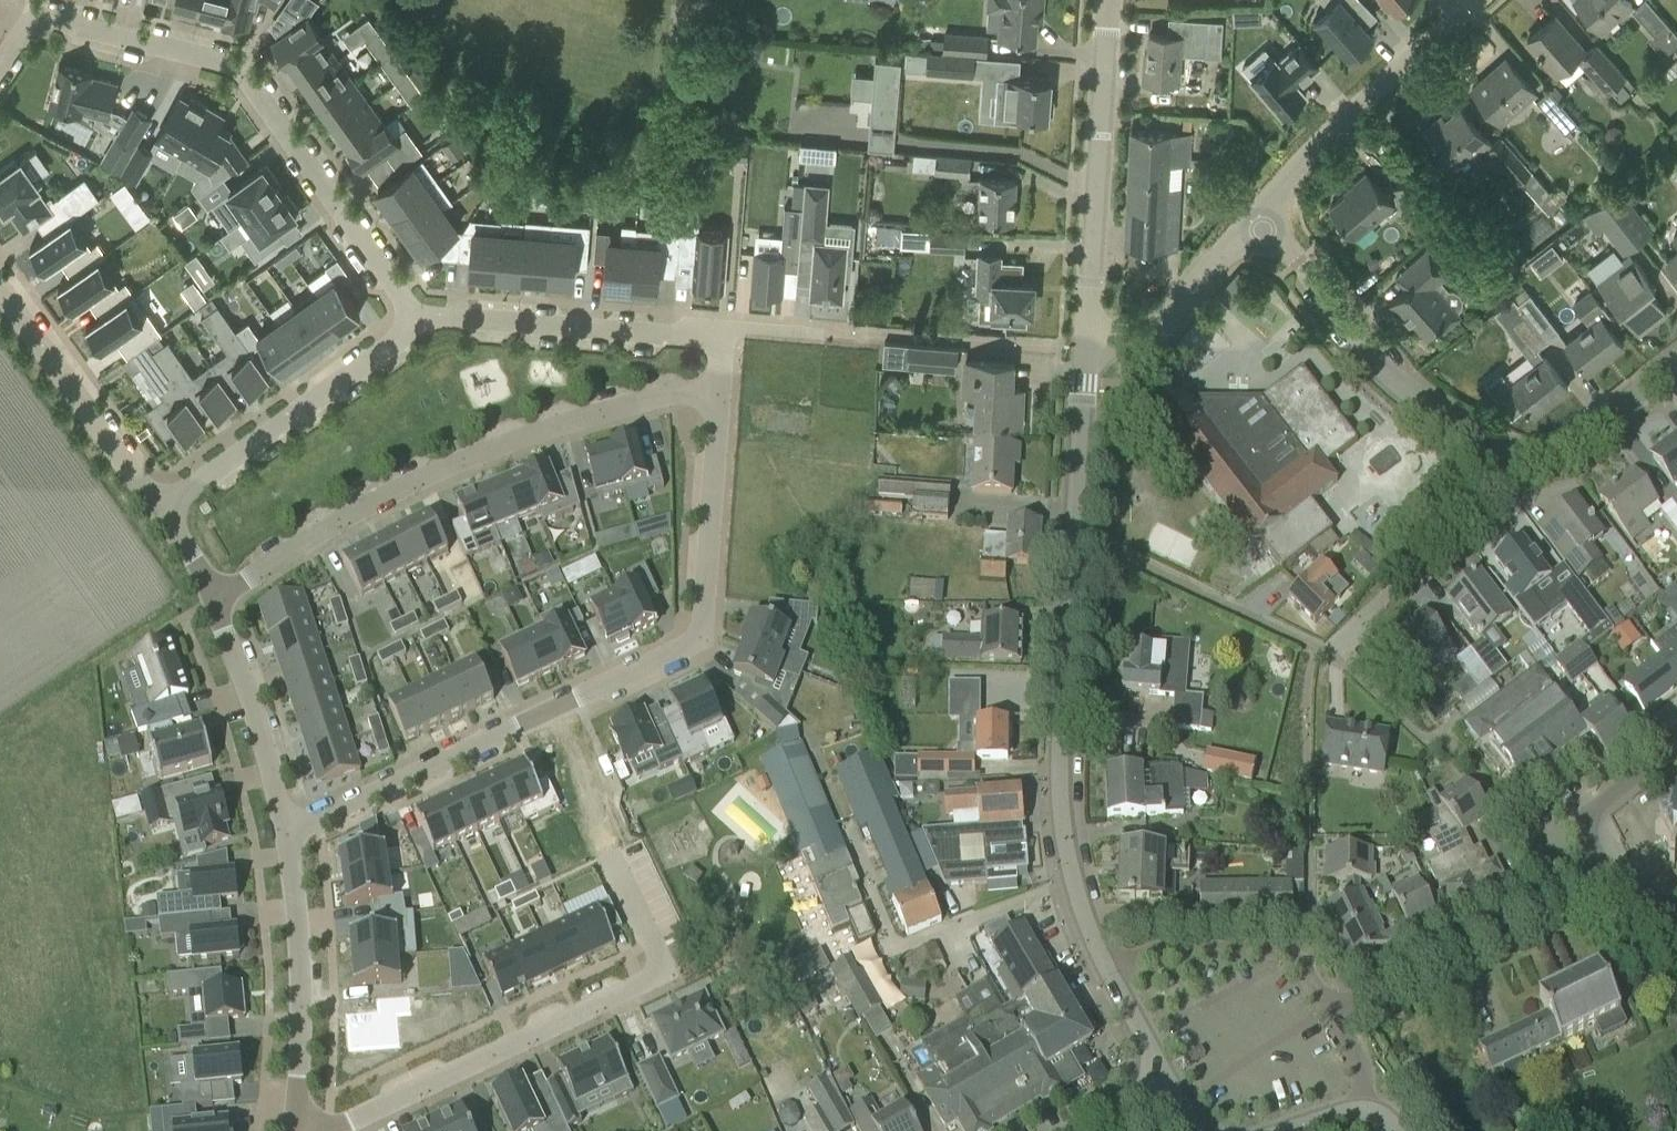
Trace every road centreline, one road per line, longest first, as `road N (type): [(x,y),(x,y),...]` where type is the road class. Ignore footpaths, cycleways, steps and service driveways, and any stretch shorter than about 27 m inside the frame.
road 1 (residential): [(718,388),(697,636),(670,657),(288,832)]
road 2 (residential): [(0,63),(32,13),(240,68),(417,317)]
road 3 (residential): [(215,604),(385,496),(562,428),(718,388)]
road 4 (residential): [(294,1129),(336,1130),(646,983),(656,962),(609,856)]
road 5 (tertiary): [(1108,972),(1073,888),(1058,812),(1072,540)]
road 6 (residential): [(1527,457),(1418,397),(1377,363),(1258,219)]
road 7 (tertiary): [(1087,340),(1108,0)]
road 8 (residential): [(156,510),(395,347),(417,317)]
road 9 (unclassified): [(1258,219),(1325,133),(1476,0)]
road 10 (residential): [(1329,1016),(1604,876)]
road 11 (residential): [(417,317),(722,333)]
road 12 (residential): [(294,1129),(300,995),(288,832)]
road 13 (residential): [(1326,652),(1507,487),(1527,457)]
road 14 (residential): [(156,510),(0,291)]
road 15 (residential): [(1313,646),(1101,543),(1072,540)]
road 16 (residential): [(1329,1016),(1295,961),(1268,948),(1149,950),(1108,972)]
road 17 (residential): [(288,832),(215,604)]
road 18 (unclassified): [(1087,340),(1119,345),(1155,324),(1258,219)]
road 19 (tertiary): [(1072,540),(1087,340)]
road 20 (residential): [(1527,457),(1556,452),(1676,363)]
road 21 (residential): [(1571,830),(1676,748)]
road 22 (tertiary): [(1168,1084),(1108,972)]

